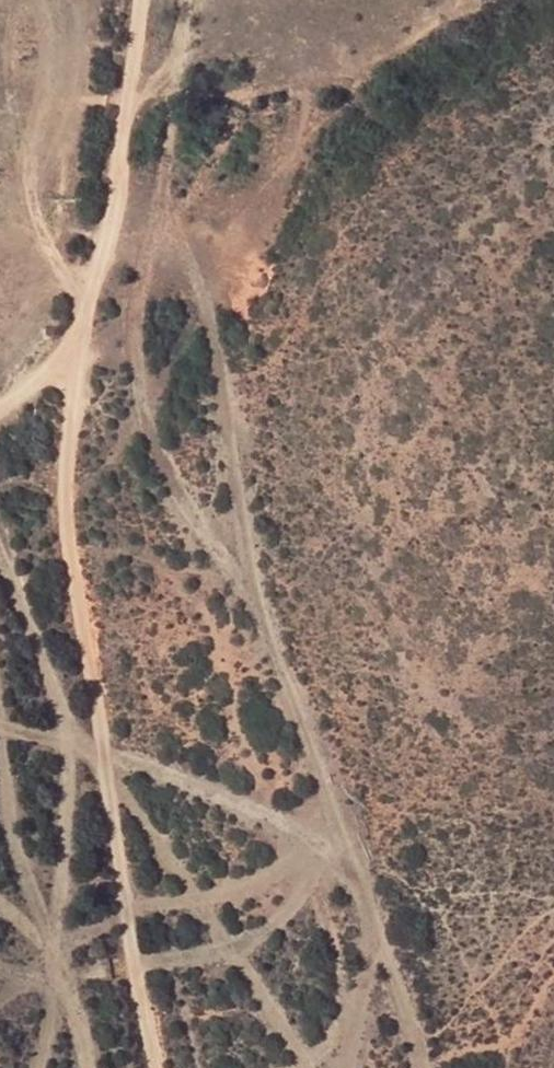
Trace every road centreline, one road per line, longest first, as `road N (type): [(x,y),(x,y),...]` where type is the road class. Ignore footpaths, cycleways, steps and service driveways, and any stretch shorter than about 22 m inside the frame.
road 1 (track): [(0,920),(70,970),(120,977),(247,938),(337,846),(337,820),(244,558),(246,474),(165,209),(185,0)]
road 2 (track): [(163,1067),(52,542),(67,348),(102,344),(133,298),(165,209)]
road 3 (track): [(137,0),(112,200),(67,348),(0,400)]
road 4 (track): [(86,1067),(14,824),(0,721)]

